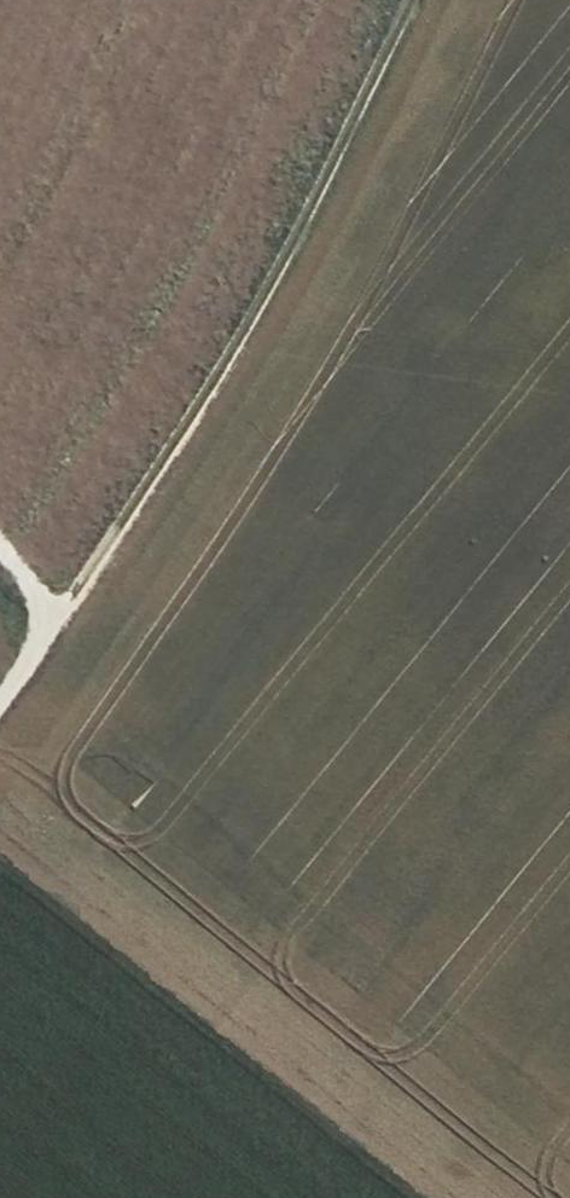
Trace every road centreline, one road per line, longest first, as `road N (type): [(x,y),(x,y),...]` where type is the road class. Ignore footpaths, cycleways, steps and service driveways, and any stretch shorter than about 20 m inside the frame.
road 1 (track): [(0,691),(48,623),(37,587),(0,551)]

